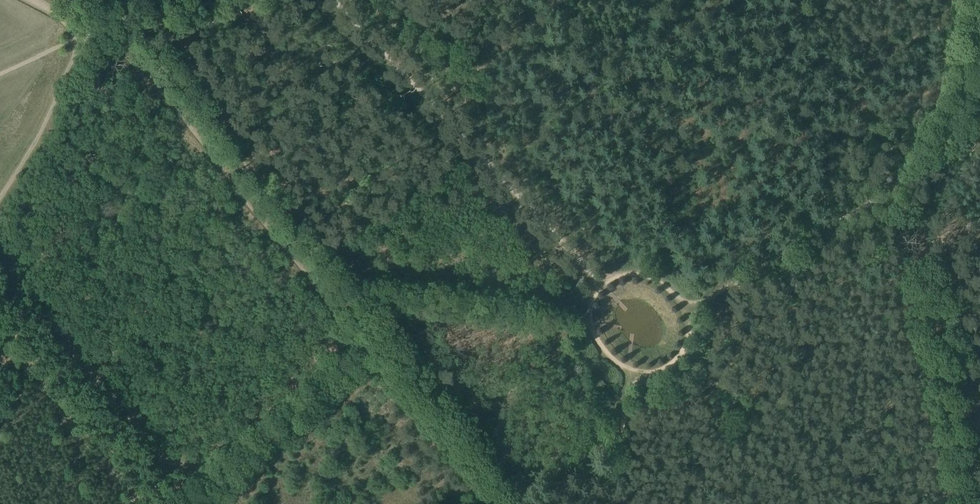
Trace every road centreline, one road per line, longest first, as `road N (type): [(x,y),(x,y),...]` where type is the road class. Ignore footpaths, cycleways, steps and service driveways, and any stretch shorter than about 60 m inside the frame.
road 1 (track): [(963,0),(946,89),(898,185),(684,309)]
road 2 (track): [(605,282),(343,0)]
road 3 (track): [(345,291),(130,20)]
road 4 (track): [(161,503),(0,316)]
road 5 (track): [(196,503),(363,354),(375,335)]
road 6 (track): [(508,503),(375,335)]
road 7 (track): [(0,200),(30,155),(67,66),(97,29)]
road 8 (track): [(588,321),(624,369),(655,372),(684,348),(684,309)]
road 9 (track): [(587,503),(612,483),(635,373)]
road 10 (track): [(684,309),(664,286),(624,275),(592,295),(588,321)]
road 11 (track): [(97,29),(227,0)]

